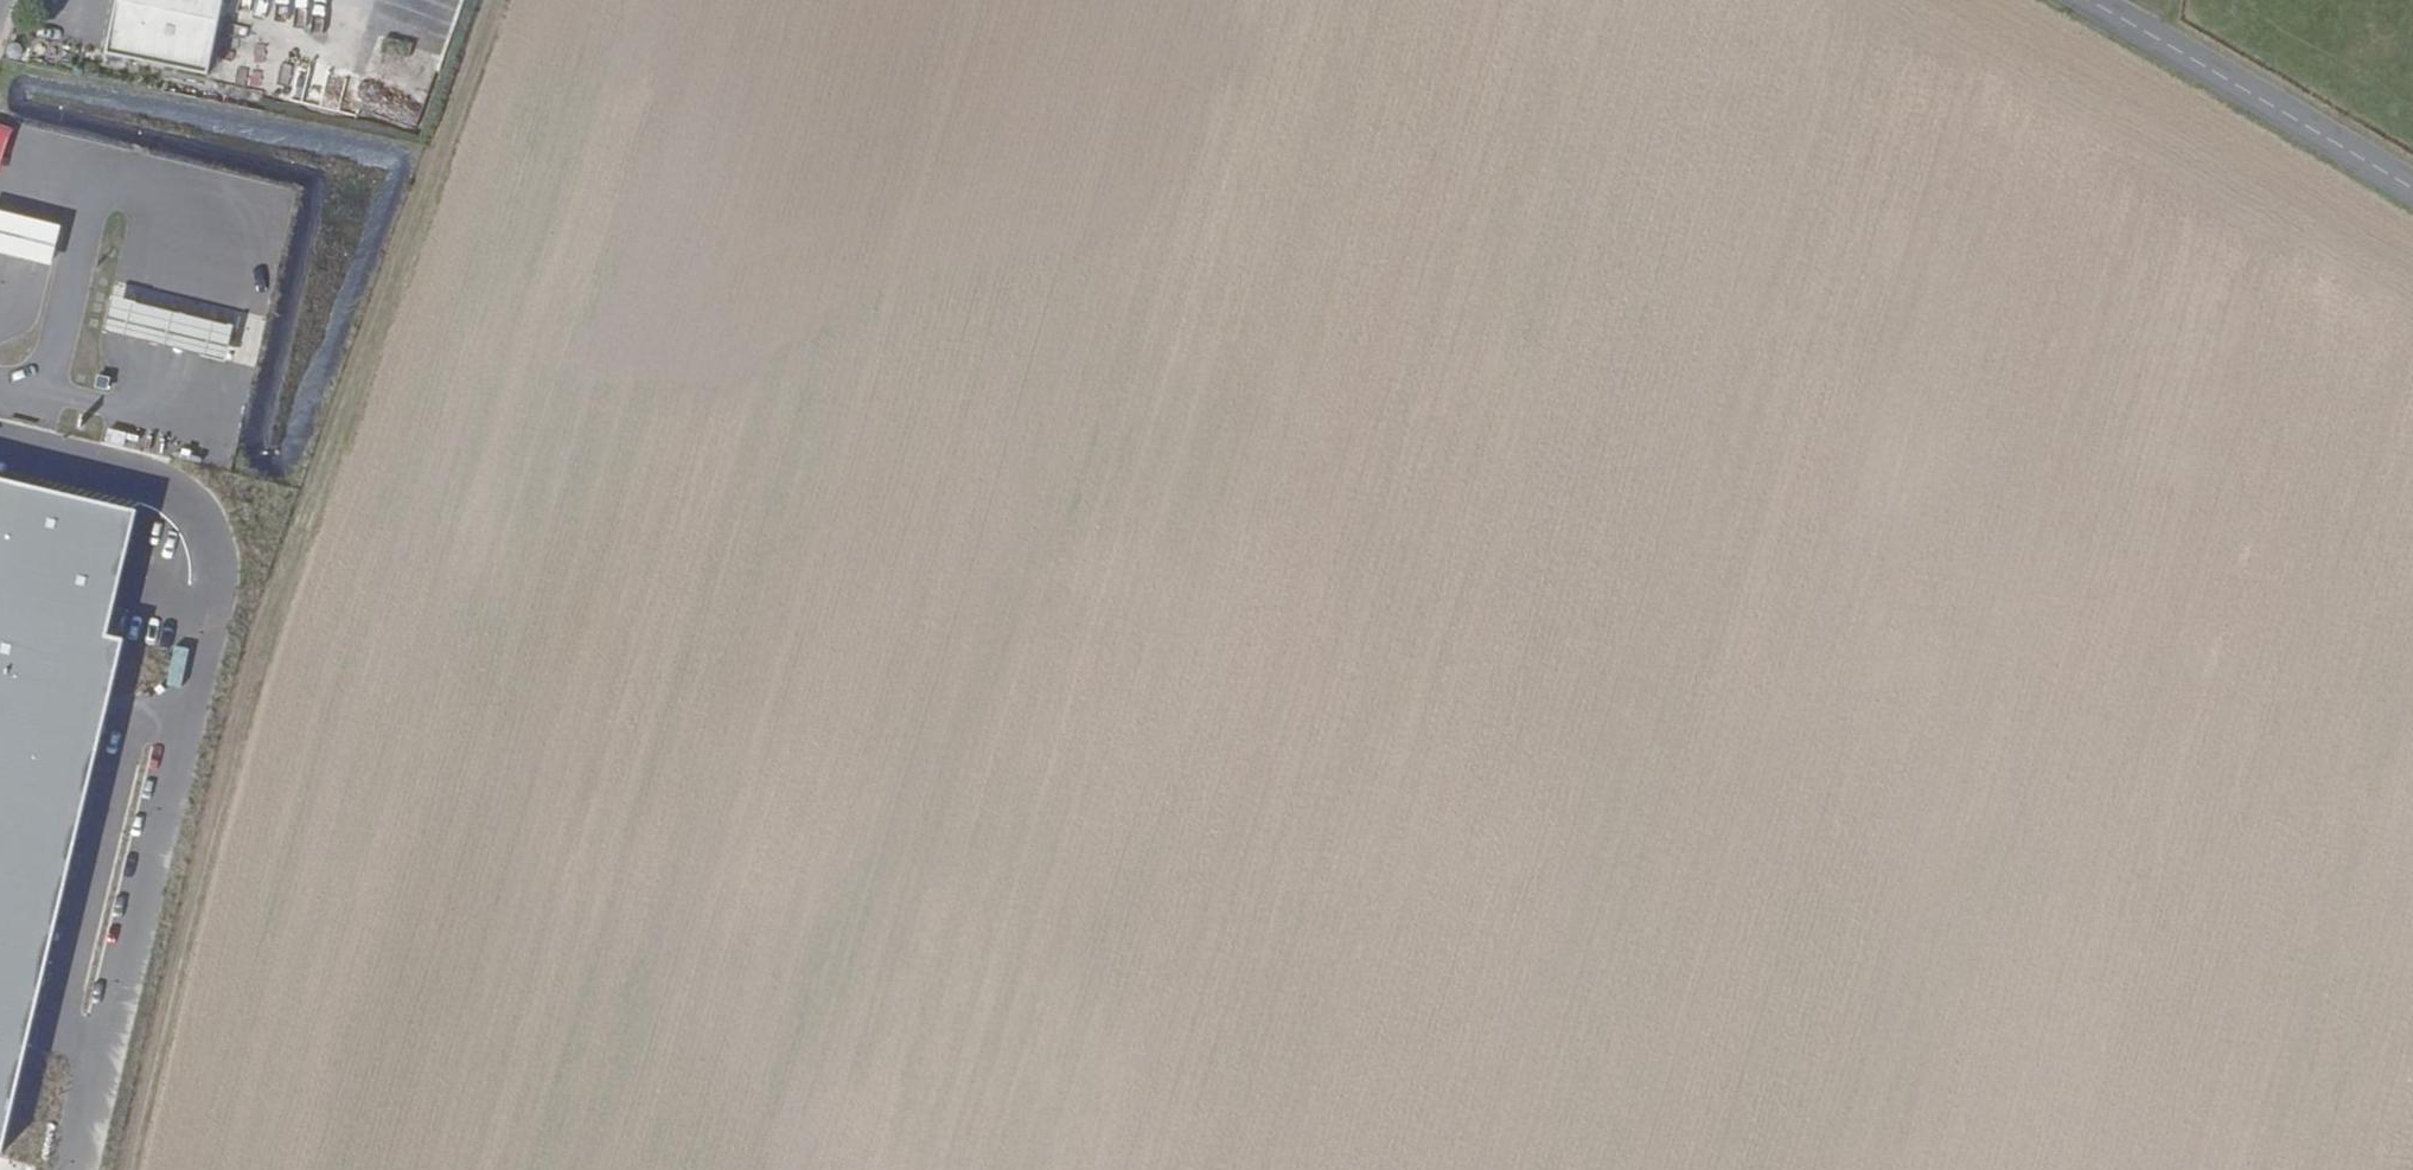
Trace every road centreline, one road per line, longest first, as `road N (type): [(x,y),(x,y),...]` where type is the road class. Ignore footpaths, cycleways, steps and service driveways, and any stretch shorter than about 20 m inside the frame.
road 1 (track): [(504,0),(331,470),(157,1005),(117,1169)]
road 2 (tertiary): [(2412,195),(2075,0)]

